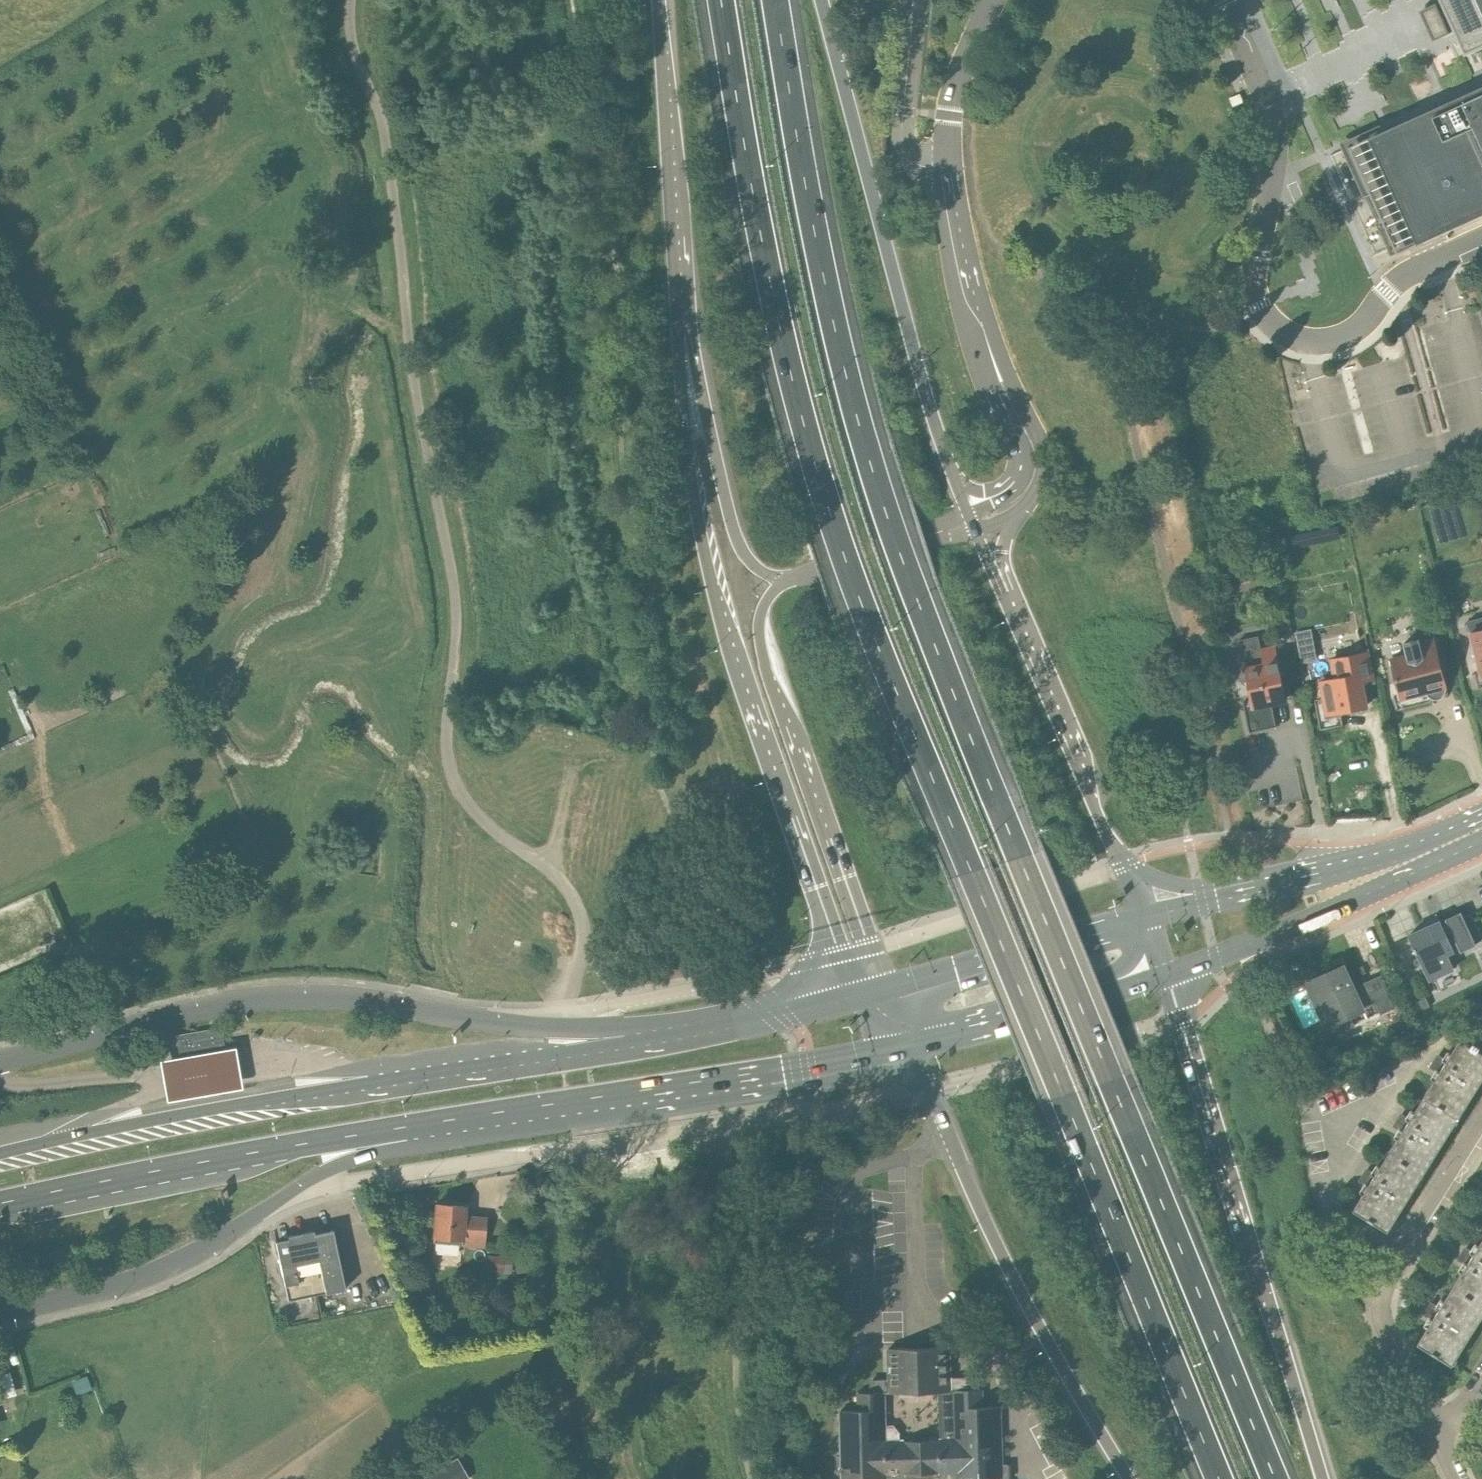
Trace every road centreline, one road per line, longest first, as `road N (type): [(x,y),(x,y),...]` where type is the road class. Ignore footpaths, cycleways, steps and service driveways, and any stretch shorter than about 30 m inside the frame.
road 1 (trunk): [(1275,1478),(917,600),(829,297),(774,0)]
road 2 (trunk): [(721,0),(780,324),(831,516),(1219,1478)]
road 3 (trunk): [(679,337),(692,489),(715,601),(830,947),(864,995)]
road 4 (primary): [(662,1043),(305,995),(183,1009),(0,1061)]
road 5 (primary): [(662,1043),(257,1103),(0,1156)]
road 6 (unclassified): [(293,1192),(709,1134),(927,1087)]
road 7 (residential): [(1481,239),(1405,275),(1340,340),(1287,336),(1273,325),(1257,290),(1270,121),(1221,0)]
road 8 (trunk): [(968,515),(918,364),(823,0)]
road 9 (primary): [(406,1128),(902,1047)]
road 10 (trunk): [(1322,1478),(1186,1014)]
road 11 (unclassified): [(794,579),(762,610),(763,658),(860,940),(864,995)]
road 12 (trunk): [(927,1087),(1031,1312),(1129,1478)]
road 13 (primary): [(0,1206),(406,1128)]
road 14 (unclassified): [(988,355),(956,233),(947,139),(962,76),(995,0)]
road 15 (tertiary): [(1481,814),(1287,885),(1143,916)]
road 16 (trunk): [(1143,916),(1003,593)]
road 17 (residential): [(1439,1440),(1384,1325),(1382,1295),(1481,1130)]
road 18 (trunk): [(658,0),(679,337)]
road 19 (tertiary): [(1173,974),(1481,844)]
road 20 (primary): [(0,1317),(180,1263),(293,1192)]
road 21 (primary): [(1143,916),(864,995)]
road 22 (trunk): [(679,337),(744,553),(765,574),(794,579)]
road 23 (primary): [(902,1047),(1173,974)]
road 24 (unclassified): [(927,1087),(1186,1014)]
road 25 (primary): [(864,995),(662,1043)]
road 26 (unclassified): [(988,355),(1027,455),(1027,476),(1009,496),(968,515)]
road 27 (unclassified): [(1013,519),(1040,484),(1044,457),(1010,379),(988,355)]
road 28 (unclassified): [(794,579),(935,534)]
road 29 (primary): [(293,1192),(406,1128)]

